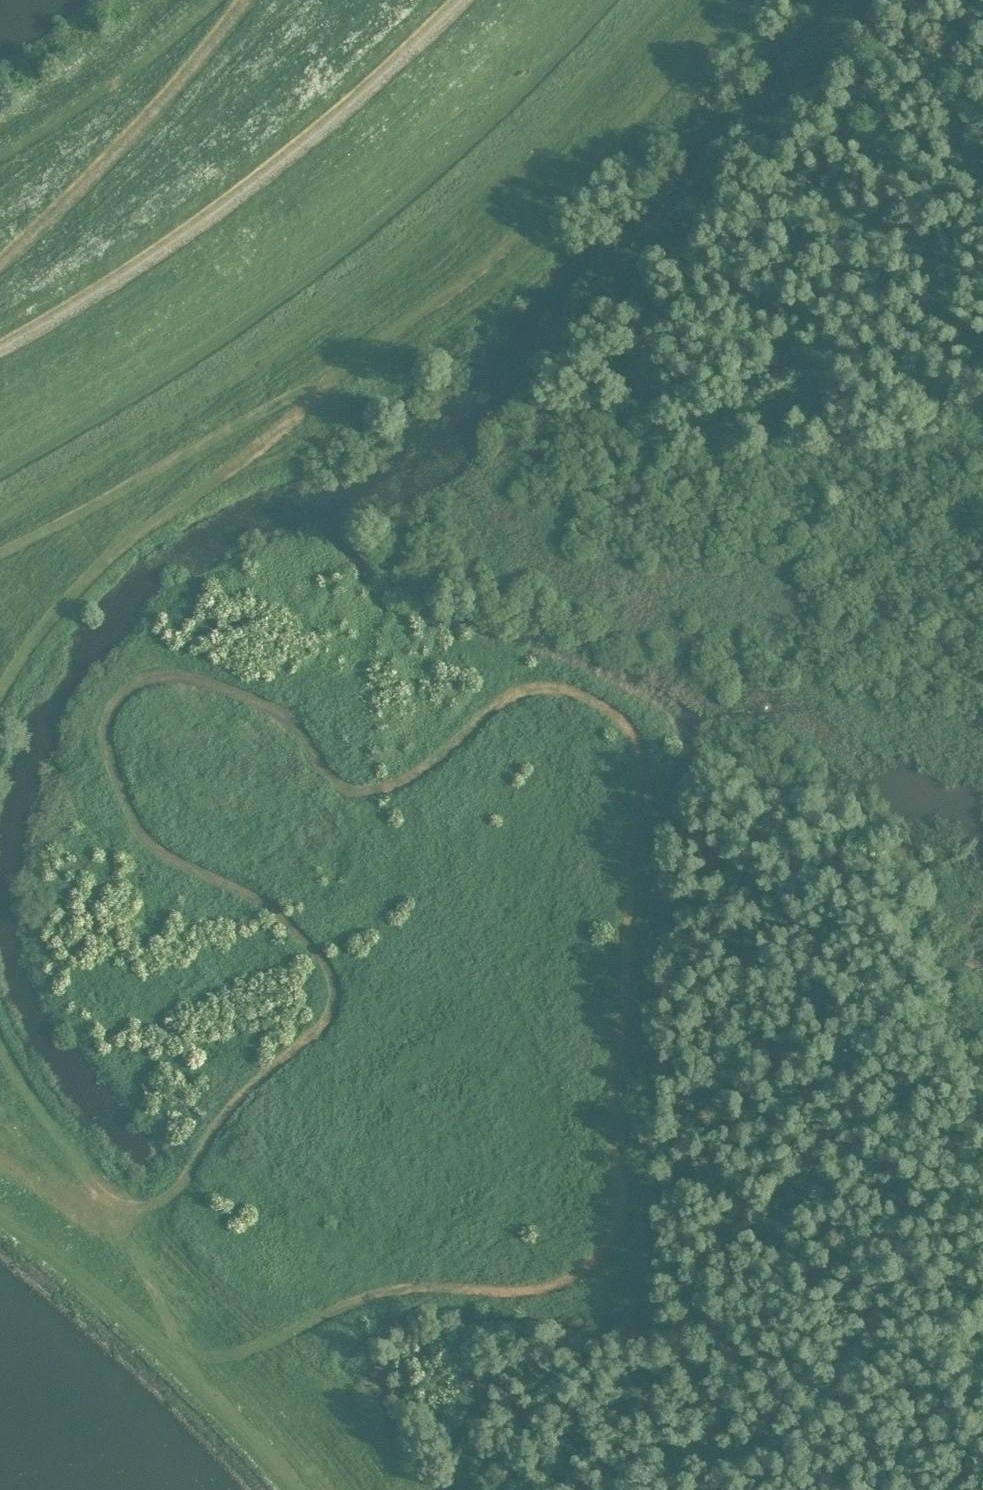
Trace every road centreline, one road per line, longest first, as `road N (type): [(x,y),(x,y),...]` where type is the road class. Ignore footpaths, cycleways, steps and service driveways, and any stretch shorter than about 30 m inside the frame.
road 1 (track): [(464,0),(281,168),(125,278),(0,353)]
road 2 (track): [(0,264),(139,127),(242,0)]

